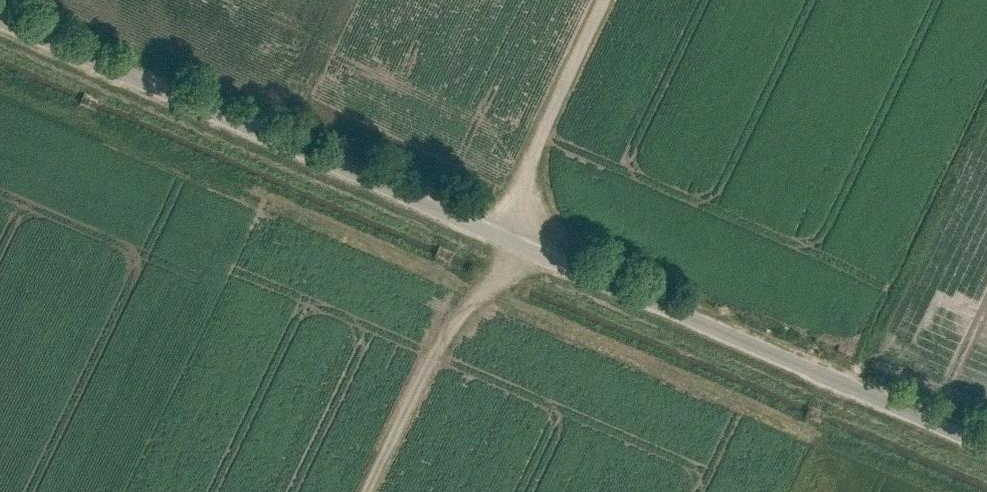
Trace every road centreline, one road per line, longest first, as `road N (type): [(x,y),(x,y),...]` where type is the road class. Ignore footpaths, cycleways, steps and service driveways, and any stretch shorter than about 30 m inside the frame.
road 1 (unclassified): [(0,18),(986,442)]
road 2 (track): [(366,491),(432,345),(511,238),(537,139),(604,0)]

